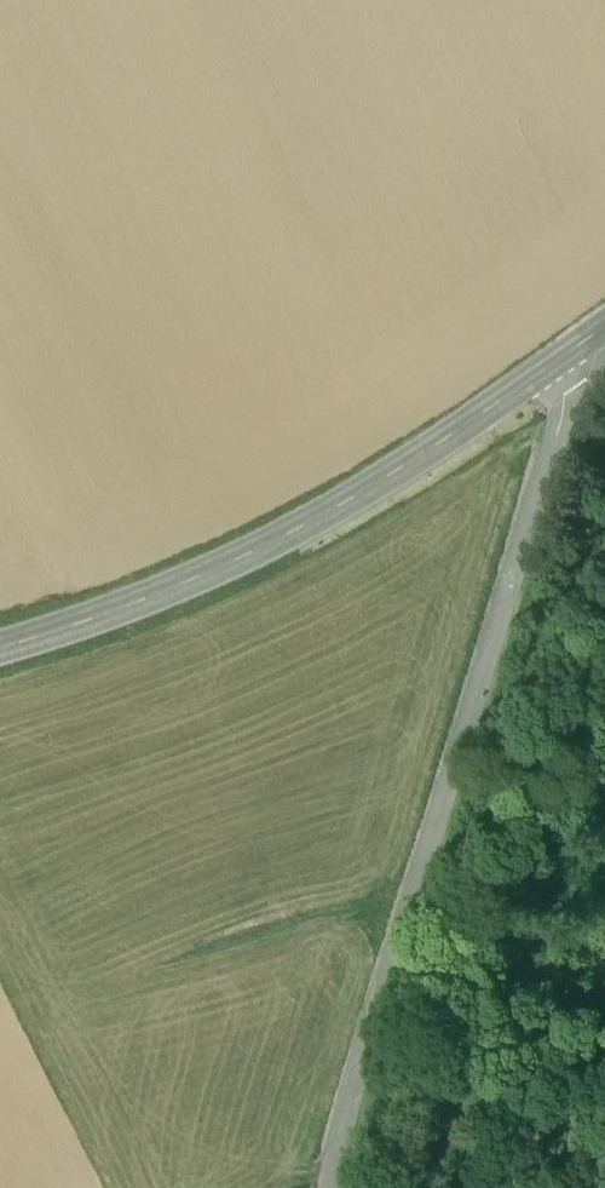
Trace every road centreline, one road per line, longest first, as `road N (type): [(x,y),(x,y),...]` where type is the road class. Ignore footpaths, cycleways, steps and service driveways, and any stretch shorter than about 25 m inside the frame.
road 1 (unclassified): [(331,1187),(350,1093),(567,388),(561,363)]
road 2 (tertiary): [(0,651),(196,581),(360,497),(561,363)]

